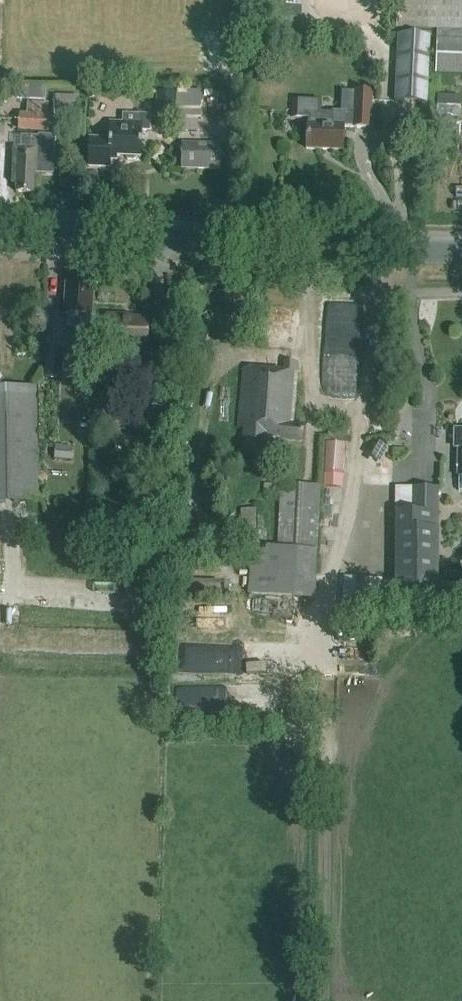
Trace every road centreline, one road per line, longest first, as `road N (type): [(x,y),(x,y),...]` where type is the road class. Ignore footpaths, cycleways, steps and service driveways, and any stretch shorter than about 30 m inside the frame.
road 1 (secondary): [(0,227),(461,250)]

